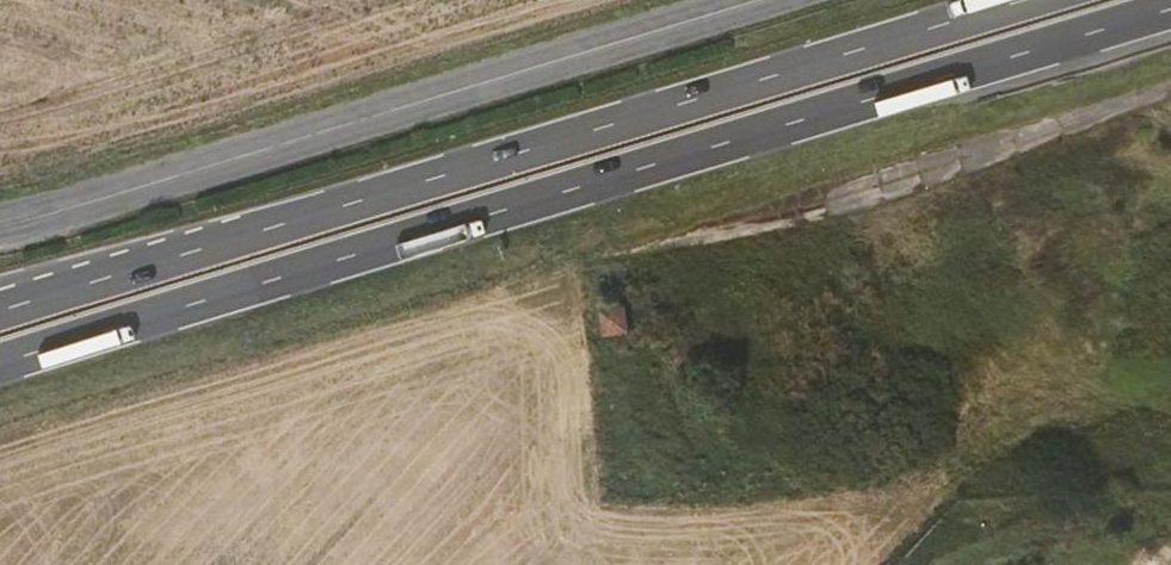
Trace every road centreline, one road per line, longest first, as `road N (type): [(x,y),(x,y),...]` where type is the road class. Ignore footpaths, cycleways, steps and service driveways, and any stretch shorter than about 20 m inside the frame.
road 1 (primary): [(0,363),(1170,10)]
road 2 (tertiary): [(765,0),(0,227)]
road 3 (primary): [(1031,0),(397,190)]
road 4 (track): [(598,264),(890,187),(1170,91)]
road 5 (primary): [(397,190),(0,310)]
road 6 (primary): [(397,190),(0,285)]

